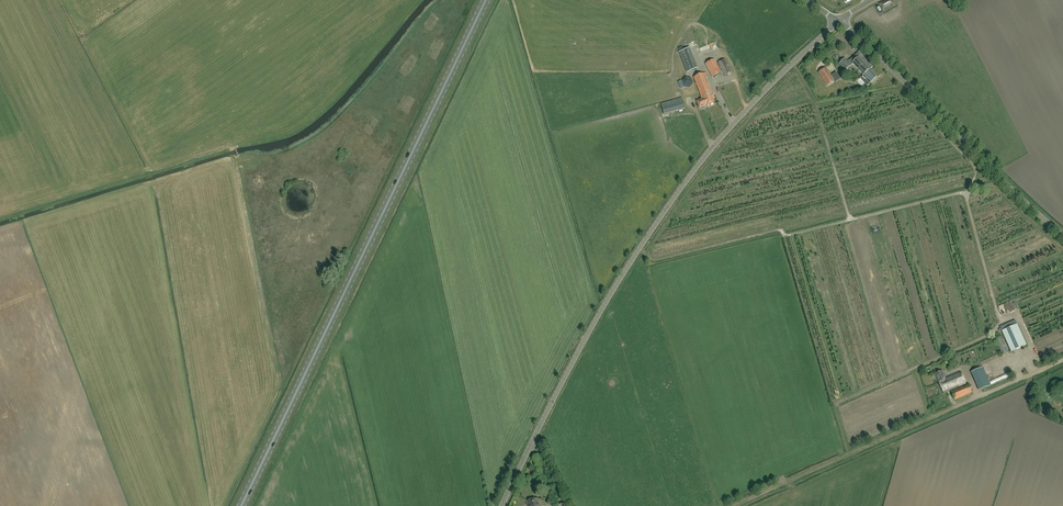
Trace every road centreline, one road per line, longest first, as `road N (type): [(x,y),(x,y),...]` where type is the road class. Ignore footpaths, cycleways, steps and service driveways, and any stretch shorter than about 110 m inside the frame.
road 1 (unclassified): [(501,505),(589,331),(661,215),(728,129),(840,20)]
road 2 (primary): [(242,505),(487,0)]
road 3 (track): [(734,505),(1062,361)]
road 4 (tertiary): [(1062,236),(840,20)]

